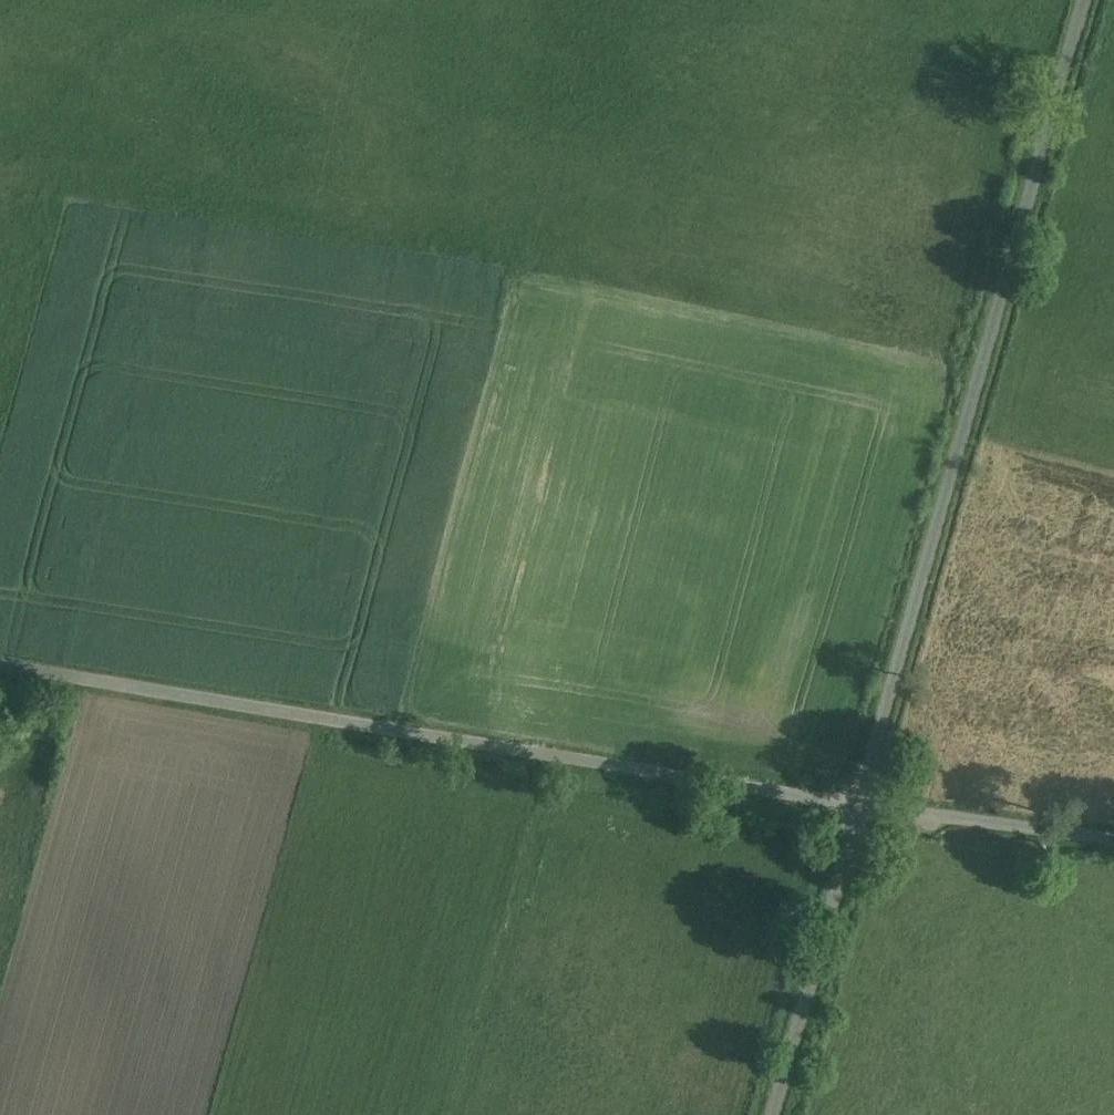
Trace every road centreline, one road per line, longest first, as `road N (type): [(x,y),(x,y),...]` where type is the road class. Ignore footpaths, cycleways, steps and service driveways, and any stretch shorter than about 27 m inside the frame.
road 1 (unclassified): [(859,806),(0,664)]
road 2 (unclassified): [(859,806),(1084,0)]
road 3 (unclassified): [(769,1114),(859,806)]
road 4 (unclassified): [(1113,839),(859,806)]

